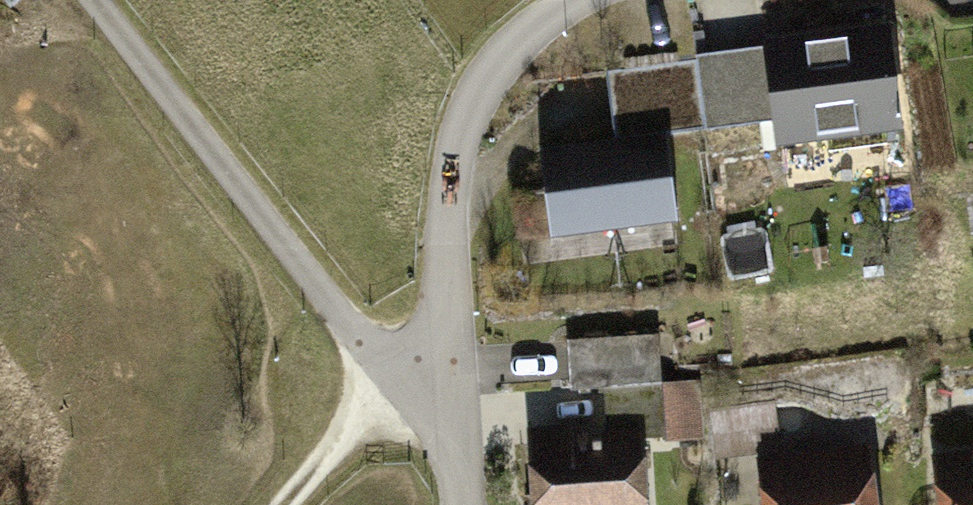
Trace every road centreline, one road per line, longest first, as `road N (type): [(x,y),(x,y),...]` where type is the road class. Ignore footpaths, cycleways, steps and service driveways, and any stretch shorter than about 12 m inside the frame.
road 1 (unclassified): [(92,0),(370,342),(445,389),(457,504)]
road 2 (track): [(585,0),(544,17),(469,102),(443,189),(445,389),(352,434),(291,504)]

